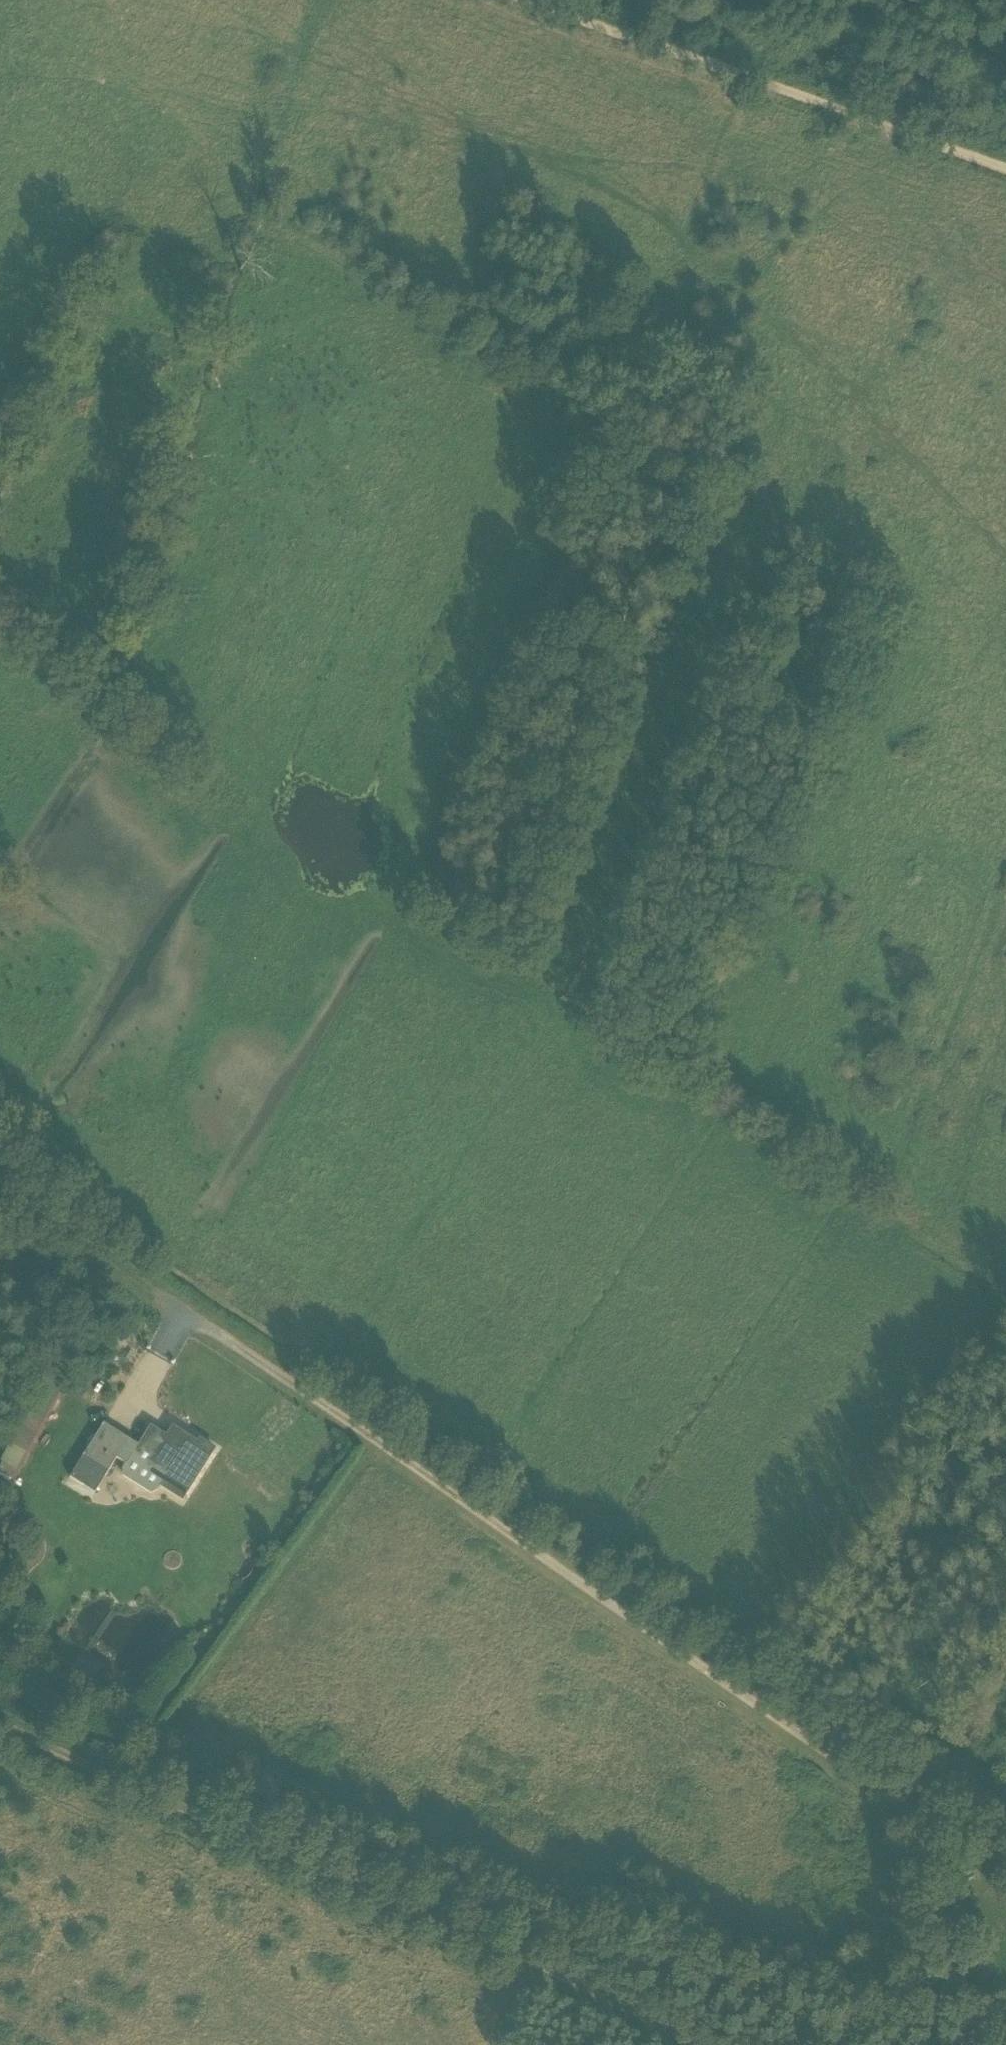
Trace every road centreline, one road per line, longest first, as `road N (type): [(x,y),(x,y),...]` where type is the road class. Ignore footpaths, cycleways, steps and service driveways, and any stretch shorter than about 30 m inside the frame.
road 1 (track): [(0,1177),(944,1830),(1005,1863)]
road 2 (track): [(703,2044),(0,1721)]
road 3 (track): [(1005,171),(702,65)]
road 4 (track): [(944,1830),(972,2018),(993,2044)]
road 5 (track): [(702,65),(527,0)]

